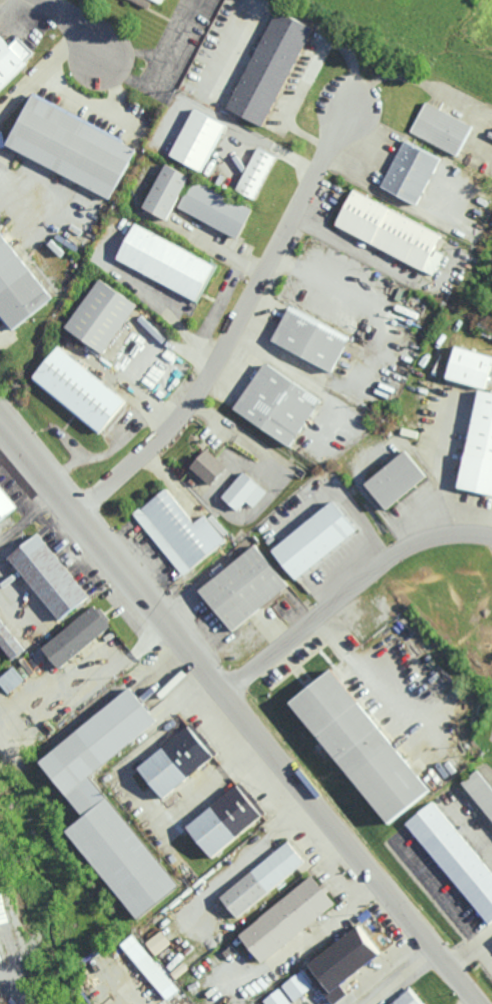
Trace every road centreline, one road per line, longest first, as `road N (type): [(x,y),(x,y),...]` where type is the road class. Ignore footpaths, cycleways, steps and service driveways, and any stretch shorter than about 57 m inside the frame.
road 1 (residential): [(0,420),(478,1003)]
road 2 (residential): [(78,515),(210,381),(351,105)]
road 3 (residential): [(225,694),(413,547),(450,537),(491,539)]

